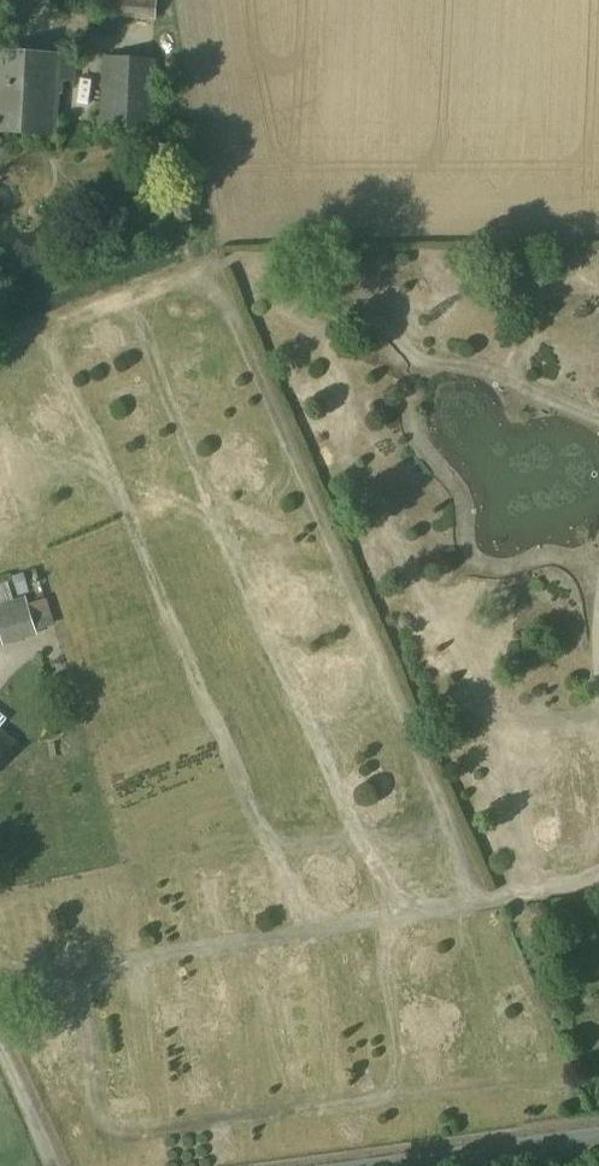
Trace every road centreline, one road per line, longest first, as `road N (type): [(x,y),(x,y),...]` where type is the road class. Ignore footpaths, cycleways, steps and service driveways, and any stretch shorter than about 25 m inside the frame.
road 1 (residential): [(421,1165),(598,1142)]

